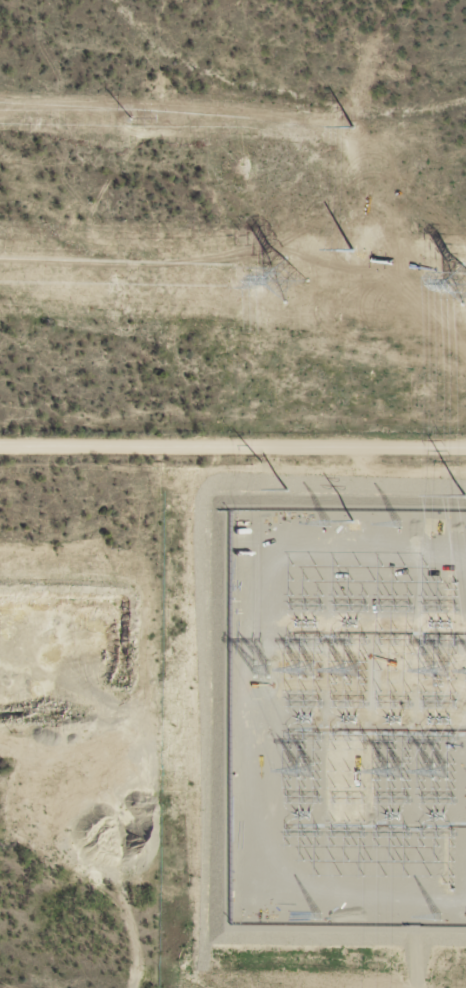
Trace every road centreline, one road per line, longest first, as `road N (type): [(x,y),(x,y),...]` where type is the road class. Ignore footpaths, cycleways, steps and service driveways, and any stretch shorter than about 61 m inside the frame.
road 1 (residential): [(465,450),(0,447)]

